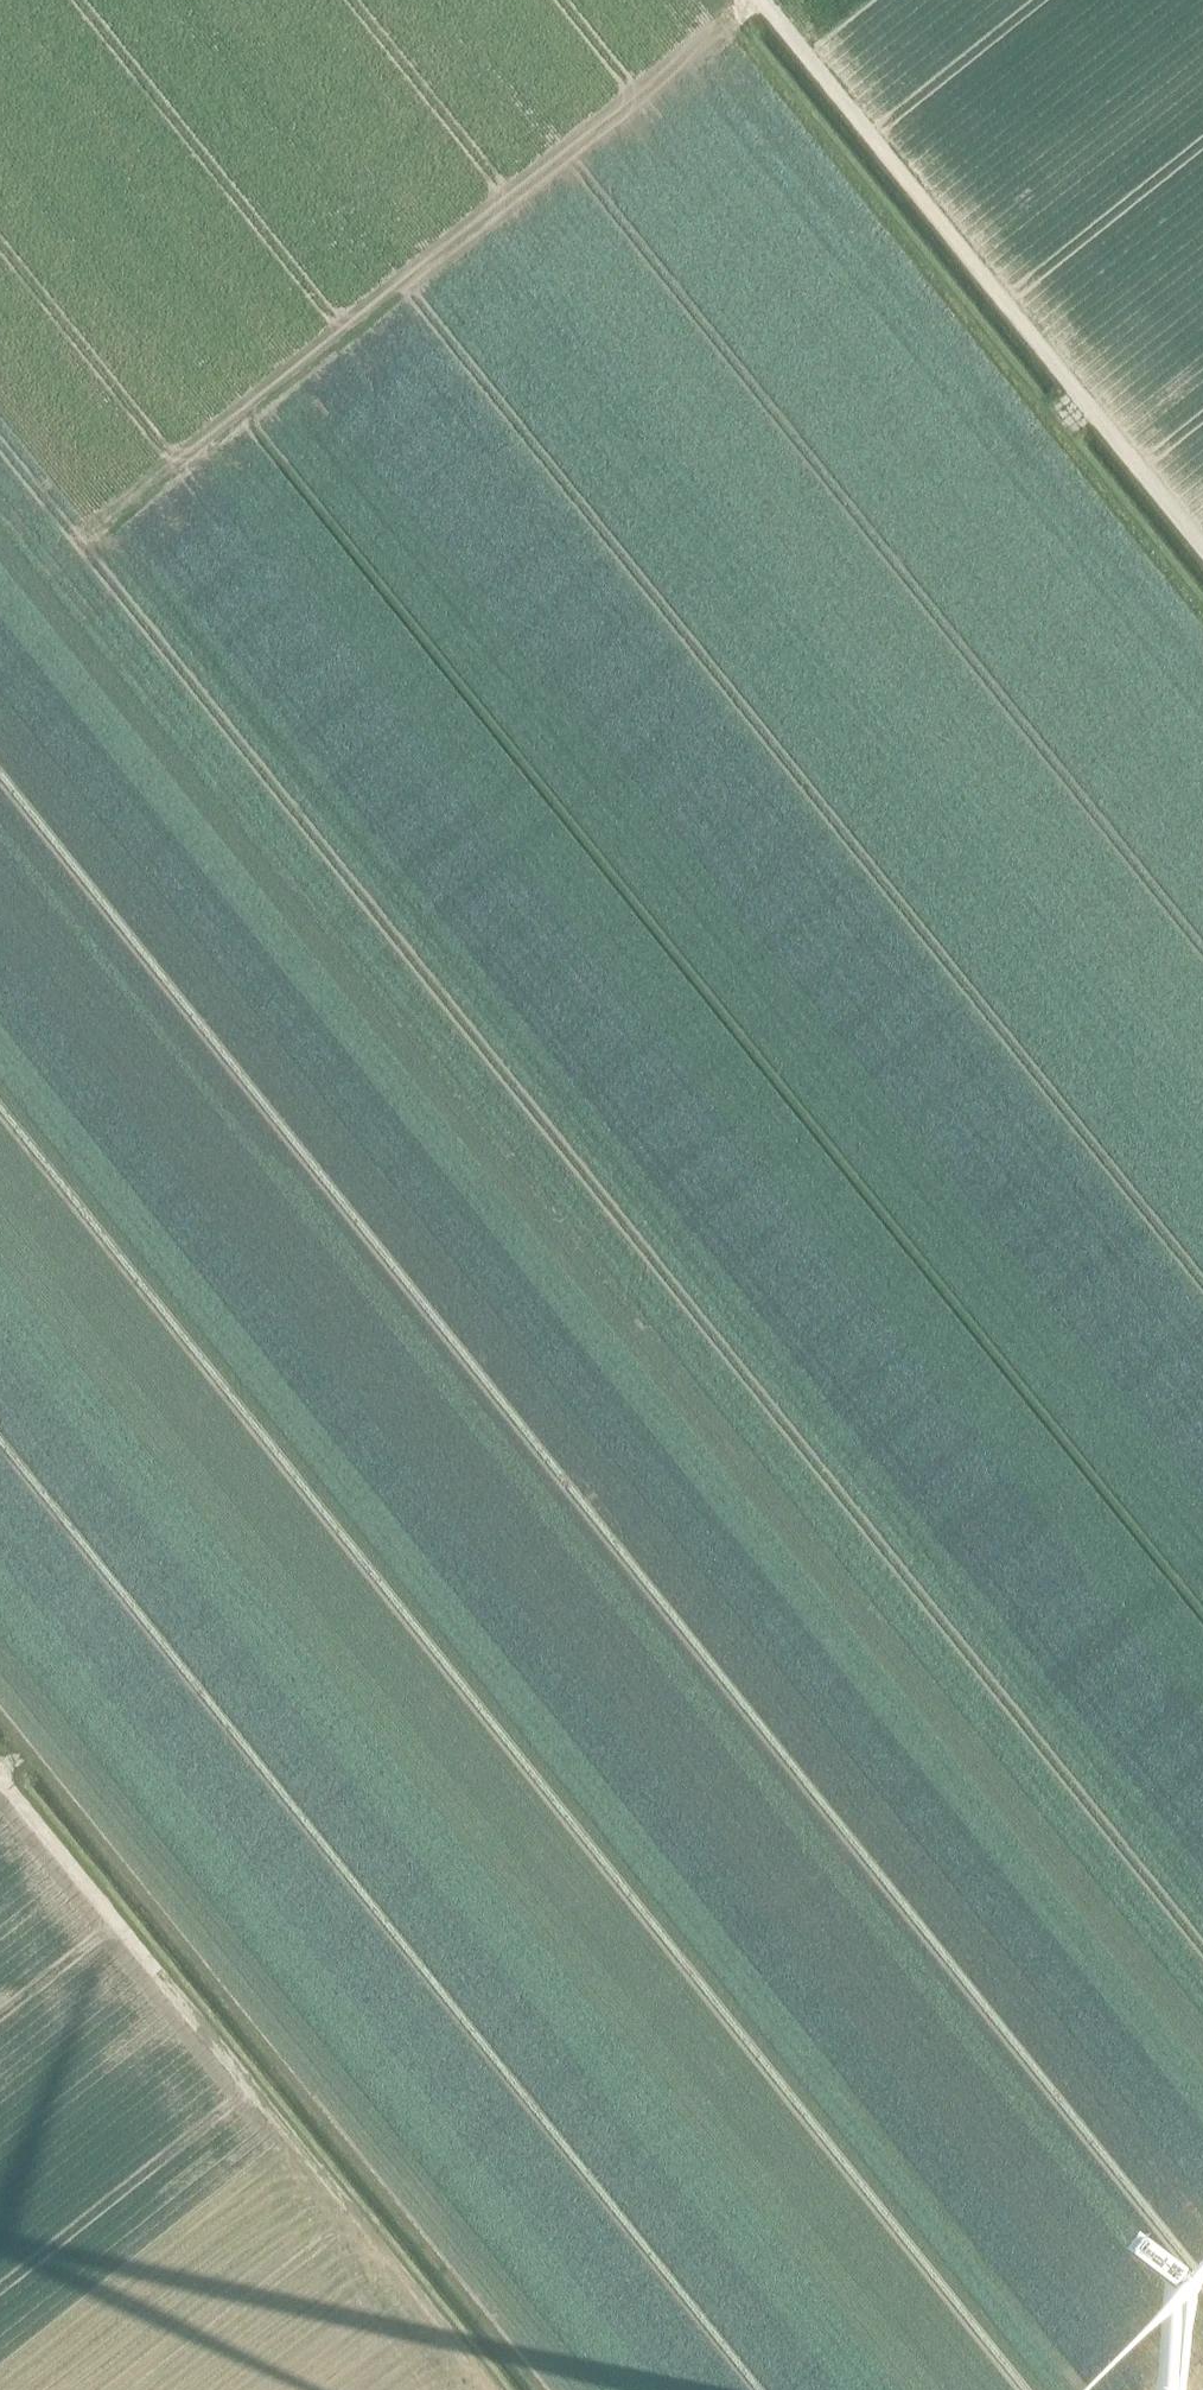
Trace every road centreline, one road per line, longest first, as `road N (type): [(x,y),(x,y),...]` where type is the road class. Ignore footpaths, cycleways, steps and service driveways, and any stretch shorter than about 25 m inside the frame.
road 1 (unclassified): [(1202,551),(771,0)]

